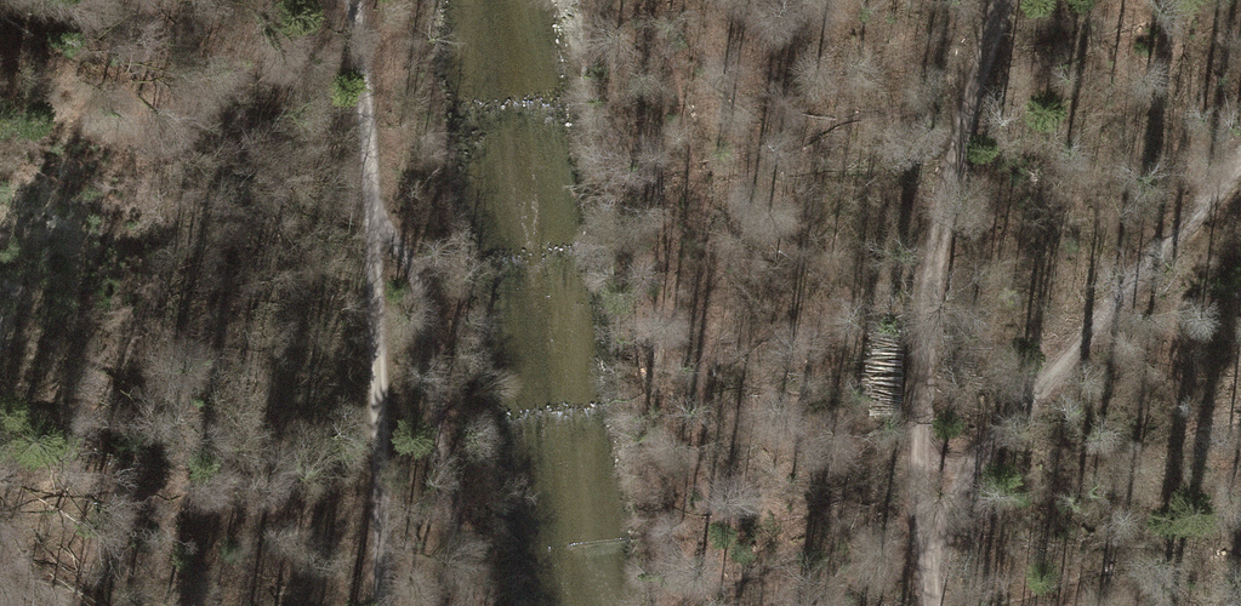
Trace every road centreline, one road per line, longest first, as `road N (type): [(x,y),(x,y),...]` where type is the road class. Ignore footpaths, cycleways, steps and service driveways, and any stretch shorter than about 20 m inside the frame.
road 1 (track): [(1006,0),(957,154),(929,302),(920,407),(931,605)]
road 2 (track): [(925,559),(996,441),(1240,166)]
road 3 (track): [(383,605),(371,194)]
road 4 (track): [(371,194),(352,0)]

